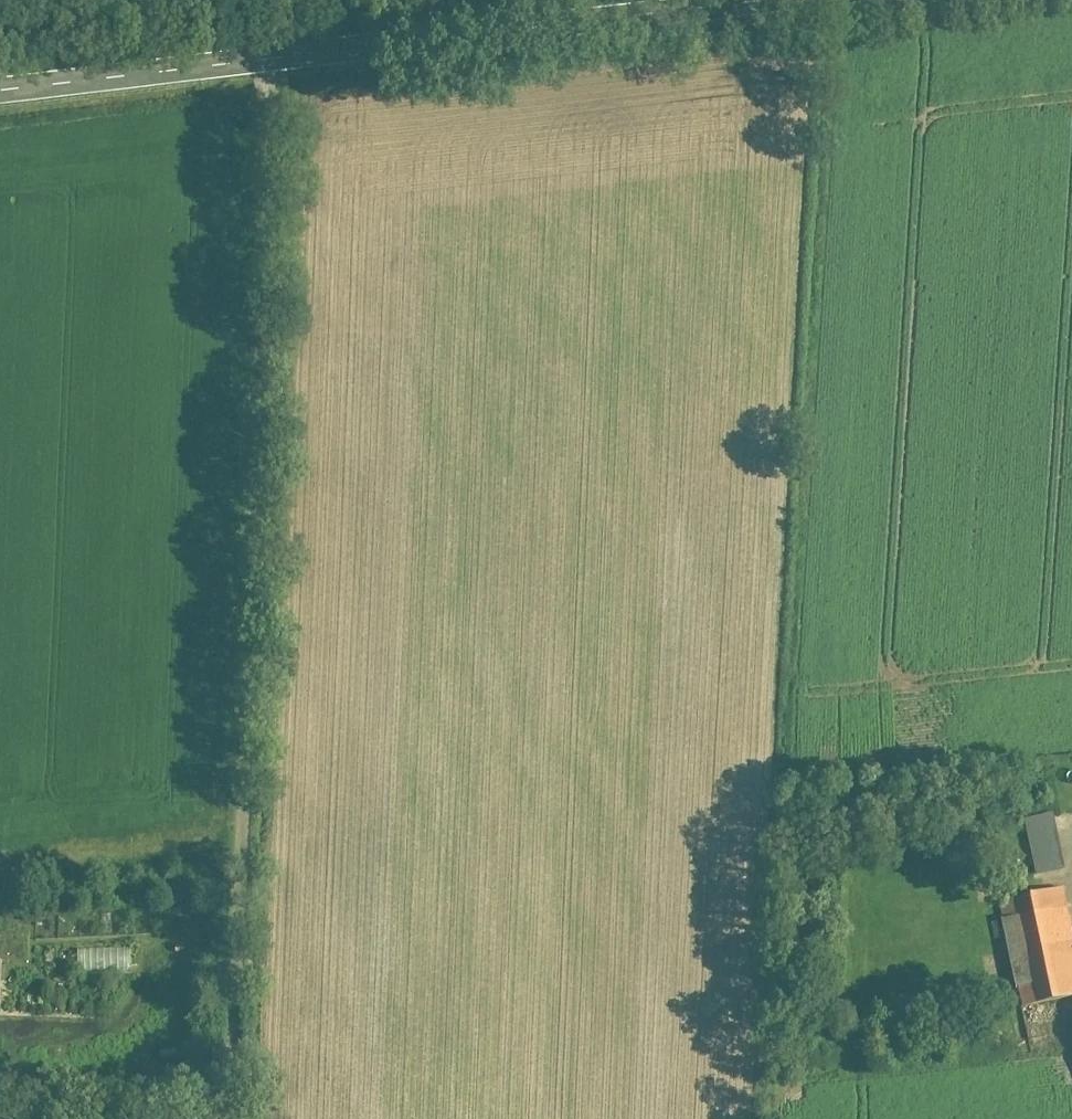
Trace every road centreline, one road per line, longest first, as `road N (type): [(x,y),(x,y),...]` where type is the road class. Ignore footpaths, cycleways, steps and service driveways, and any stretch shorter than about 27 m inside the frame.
road 1 (tertiary): [(0,92),(790,0)]

